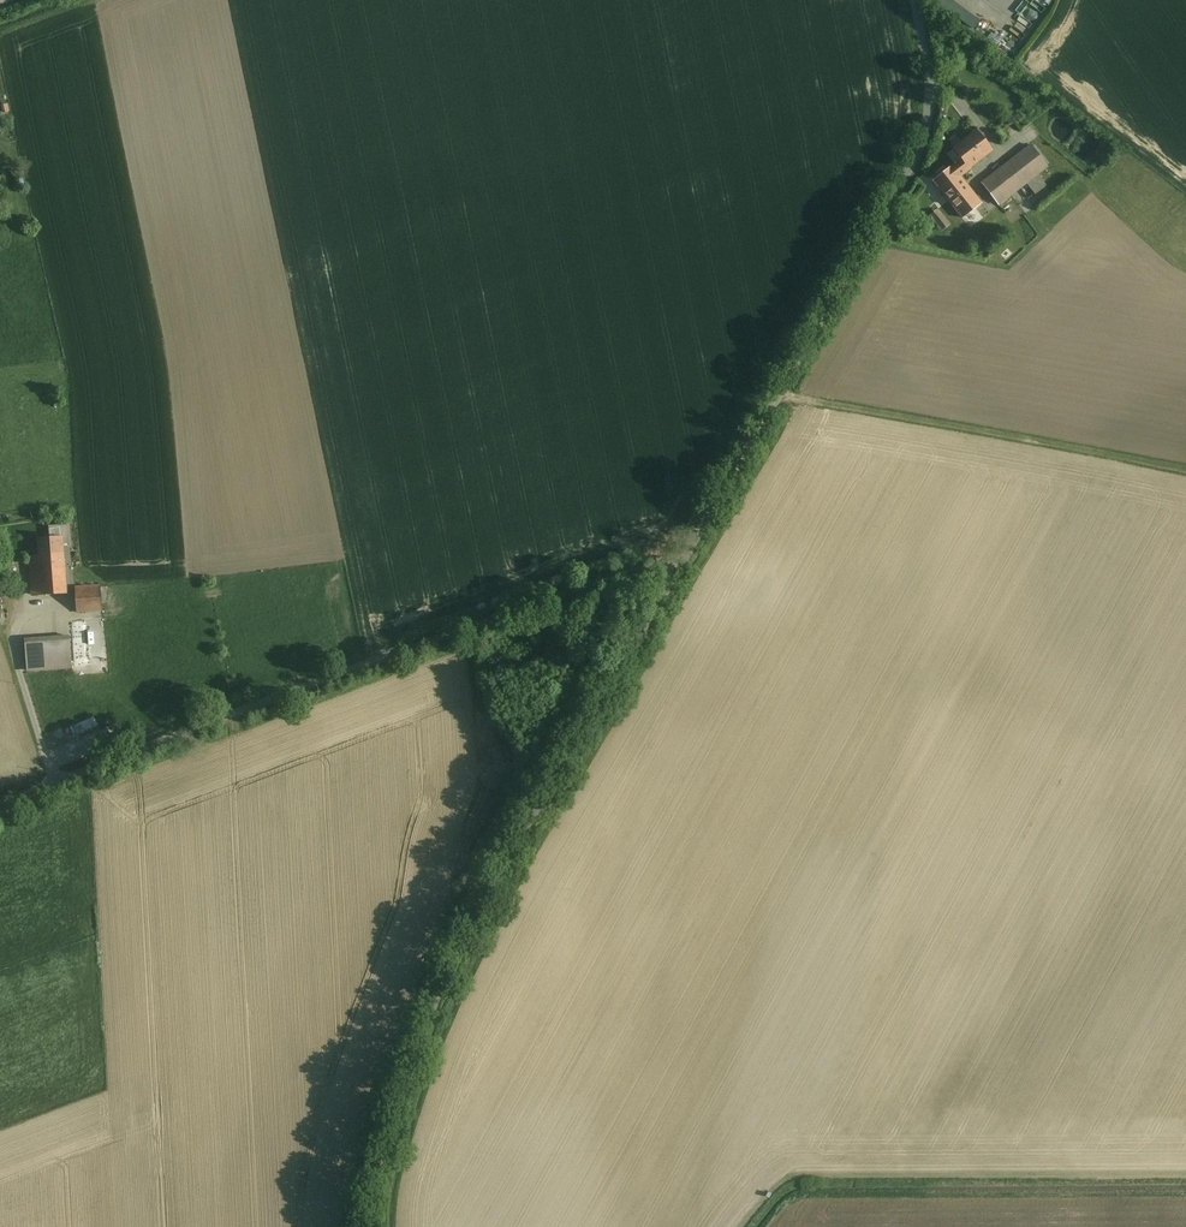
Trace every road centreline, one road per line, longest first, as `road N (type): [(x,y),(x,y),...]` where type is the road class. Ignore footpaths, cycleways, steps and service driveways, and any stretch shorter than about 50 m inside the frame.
road 1 (unclassified): [(371,1226),(369,1196),(389,1123),(484,888),(676,555)]
road 2 (unclassified): [(0,798),(676,555)]
road 3 (unclassified): [(676,555),(805,349),(922,141),(928,82),(913,0)]

